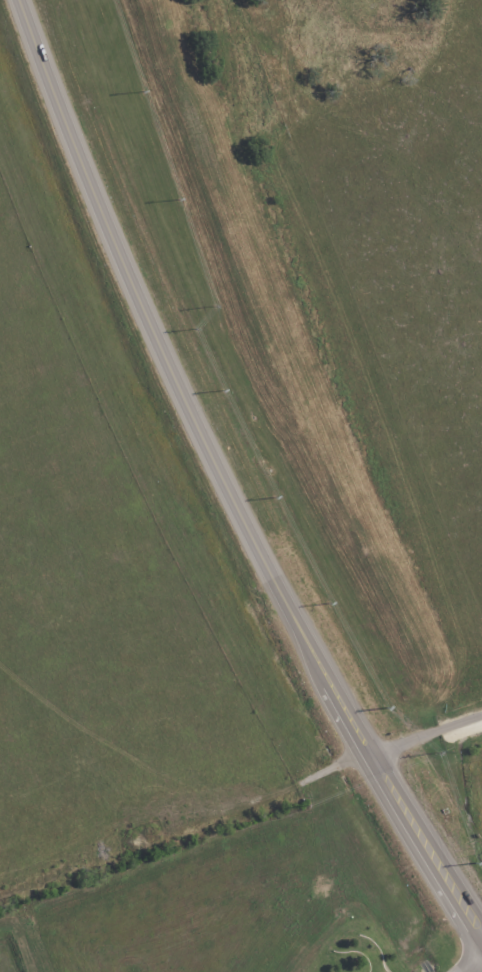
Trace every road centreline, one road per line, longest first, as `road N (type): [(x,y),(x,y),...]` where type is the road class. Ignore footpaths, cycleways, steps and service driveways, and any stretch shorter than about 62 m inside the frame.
road 1 (secondary): [(481,930),(376,765),(231,490),(111,230),(25,0)]
road 2 (track): [(444,724),(310,378),(217,13)]

